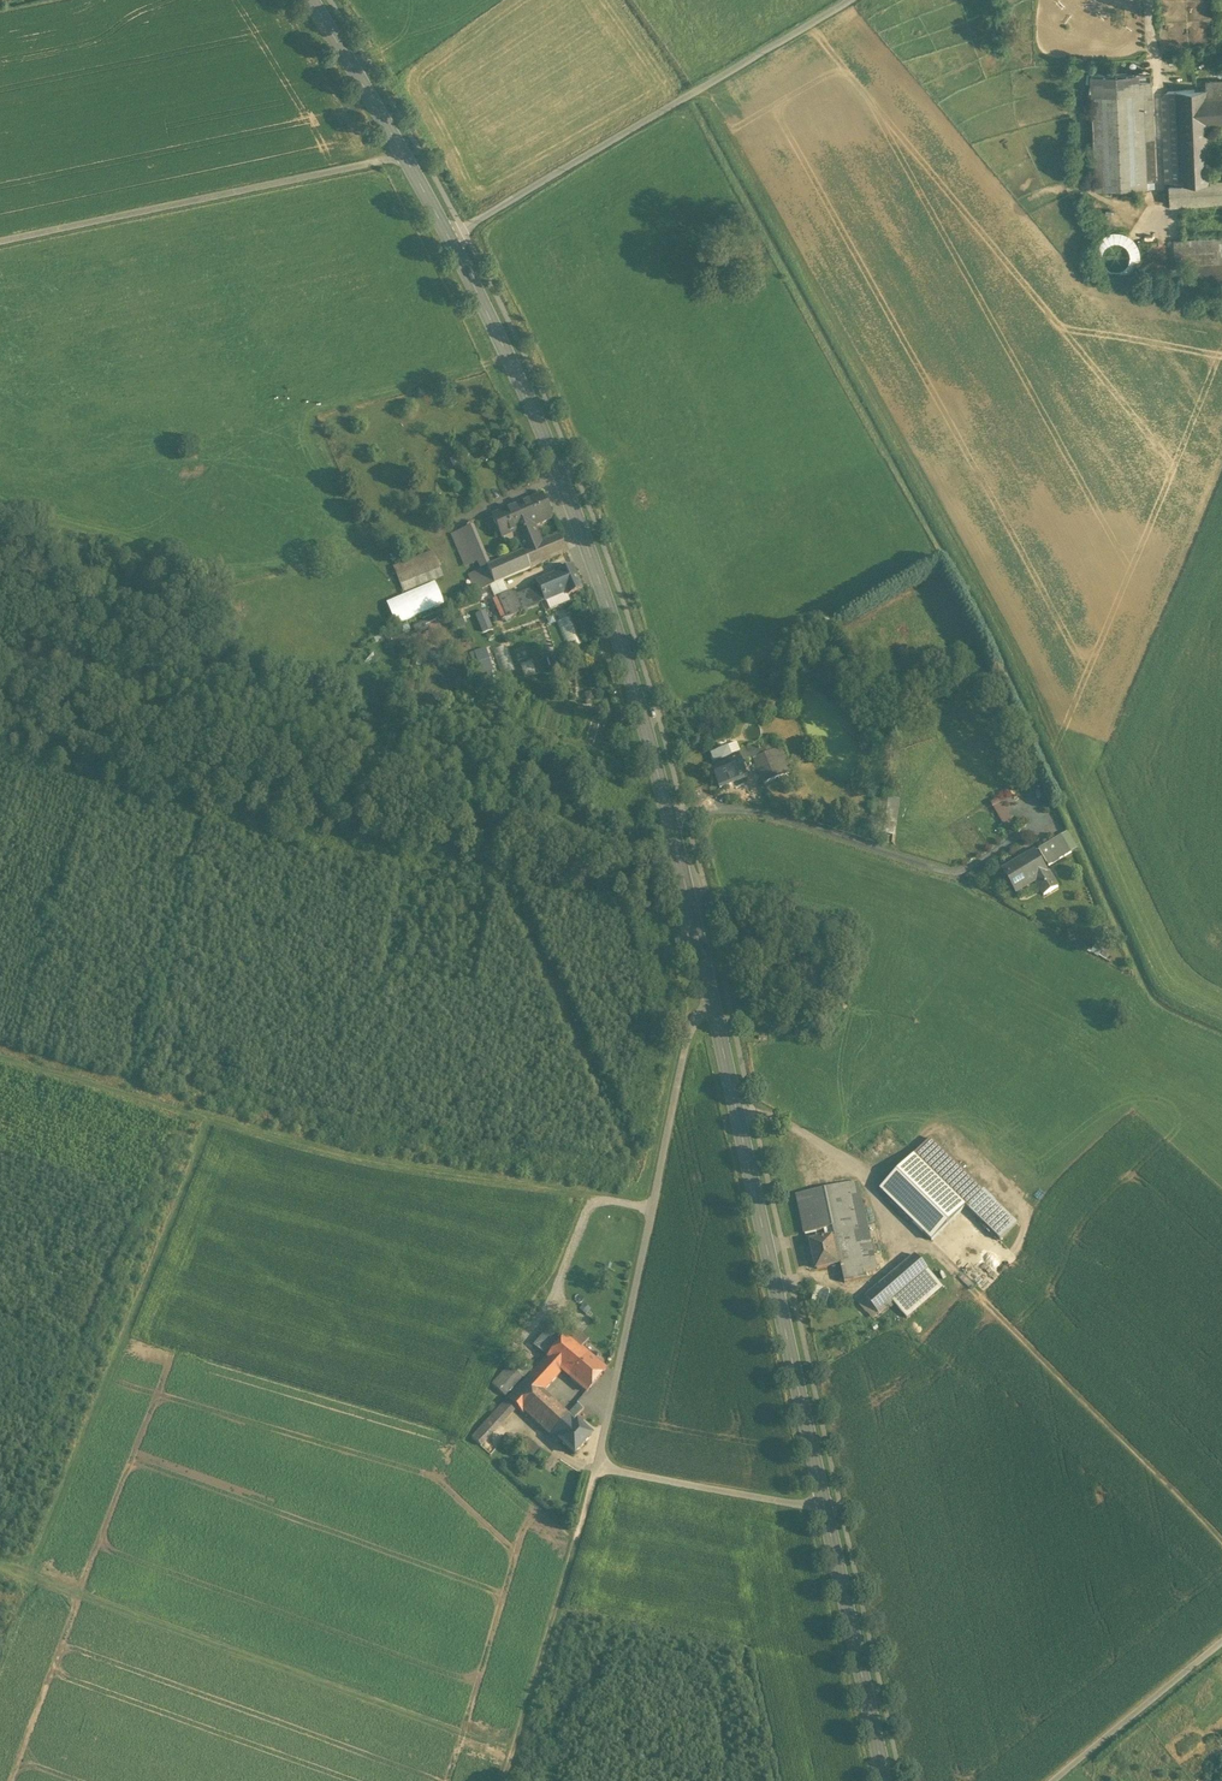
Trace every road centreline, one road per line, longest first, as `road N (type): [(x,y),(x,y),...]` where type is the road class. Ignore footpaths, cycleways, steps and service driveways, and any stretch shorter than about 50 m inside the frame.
road 1 (secondary): [(886,1780),(633,660),(575,498),(454,237)]
road 2 (track): [(825,1504),(597,1469),(693,1027),(715,1010)]
road 3 (track): [(1221,1542),(902,1225),(863,1173),(781,1121),(740,1120)]
road 4 (track): [(595,1202),(345,1161),(0,1056)]
road 5 (track): [(515,1753),(0,1568)]
road 6 (track): [(485,836),(0,700)]
road 7 (track): [(22,1576),(207,1122)]
road 8 (unclassified): [(859,0),(454,237)]
road 9 (unclassified): [(405,154),(0,240)]
road 10 (track): [(1050,818),(954,873),(779,816),(726,808),(671,822)]
road 11 (track): [(597,1469),(506,1780)]
road 12 (unclassified): [(1221,1642),(1054,1780)]
road 13 (secondary): [(405,154),(312,0)]

